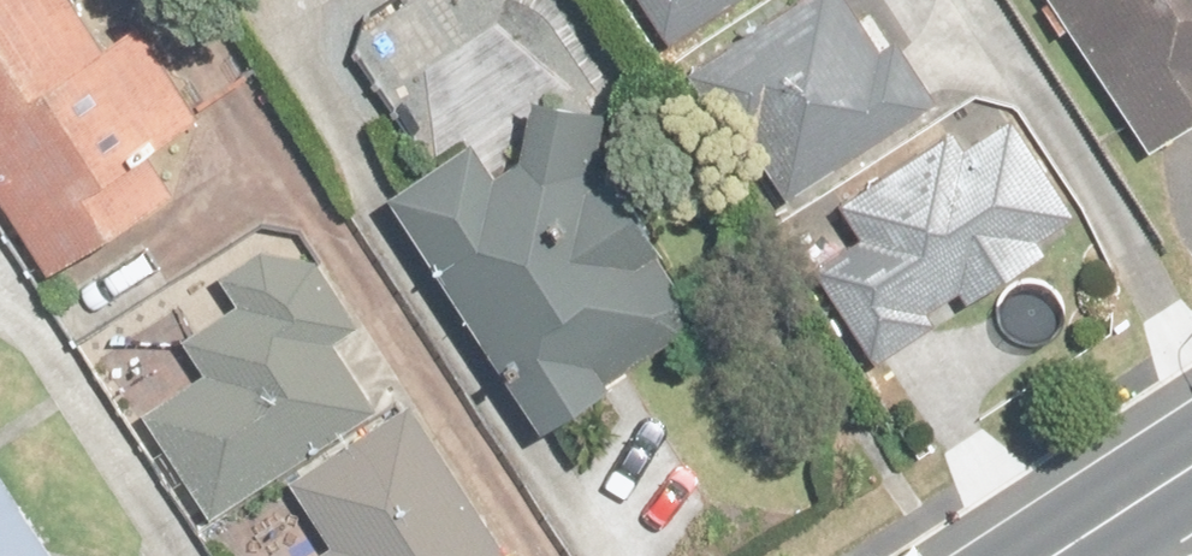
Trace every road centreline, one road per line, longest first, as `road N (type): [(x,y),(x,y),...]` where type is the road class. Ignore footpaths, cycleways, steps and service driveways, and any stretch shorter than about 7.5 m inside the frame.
road 1 (secondary): [(1048,555),(1191,463)]

